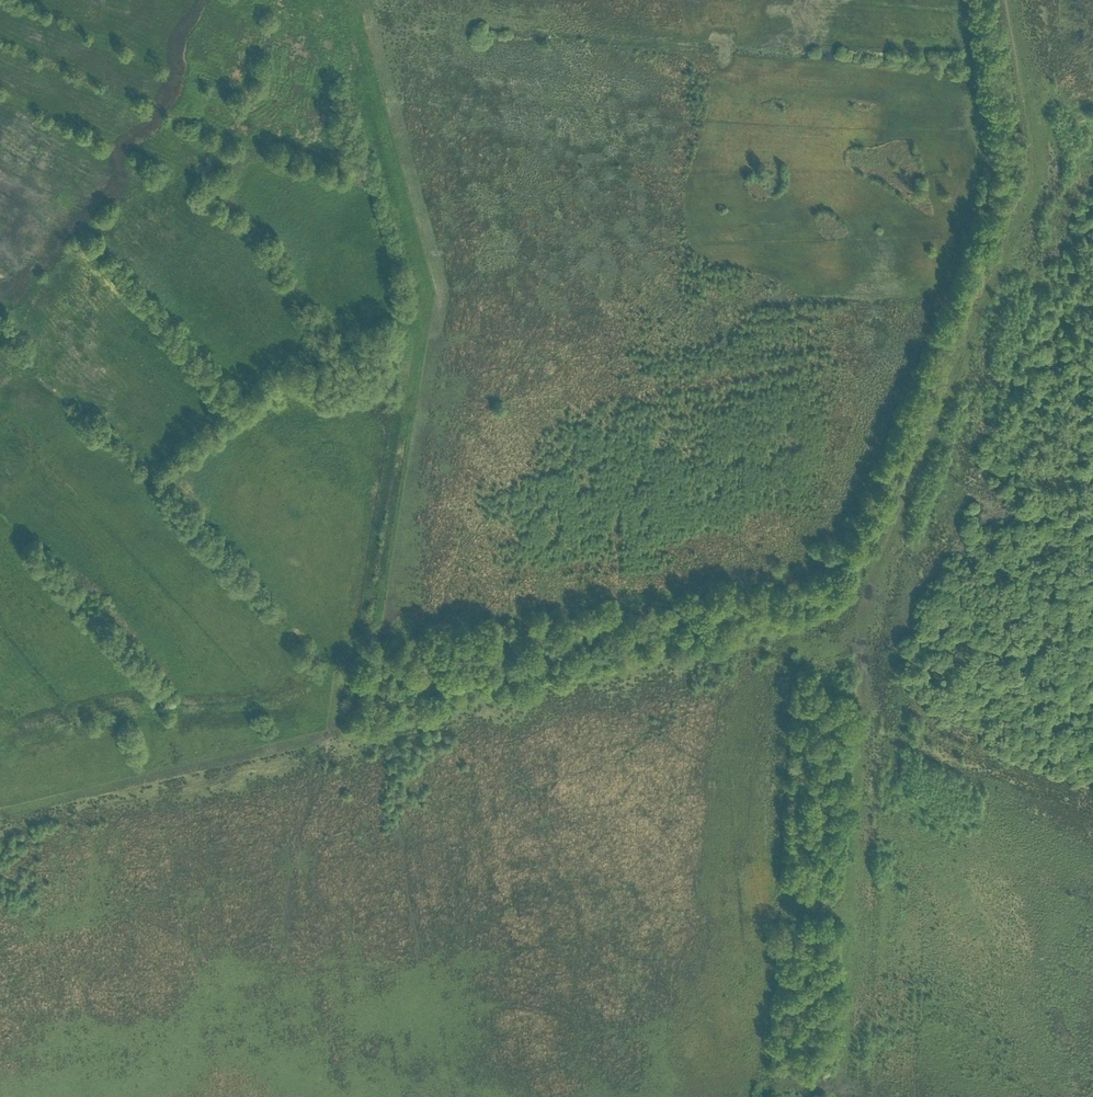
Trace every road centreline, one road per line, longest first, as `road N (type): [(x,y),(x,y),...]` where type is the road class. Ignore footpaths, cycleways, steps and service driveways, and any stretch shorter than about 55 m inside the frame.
road 1 (track): [(867,592),(1029,190),(1032,156),(1006,0)]

